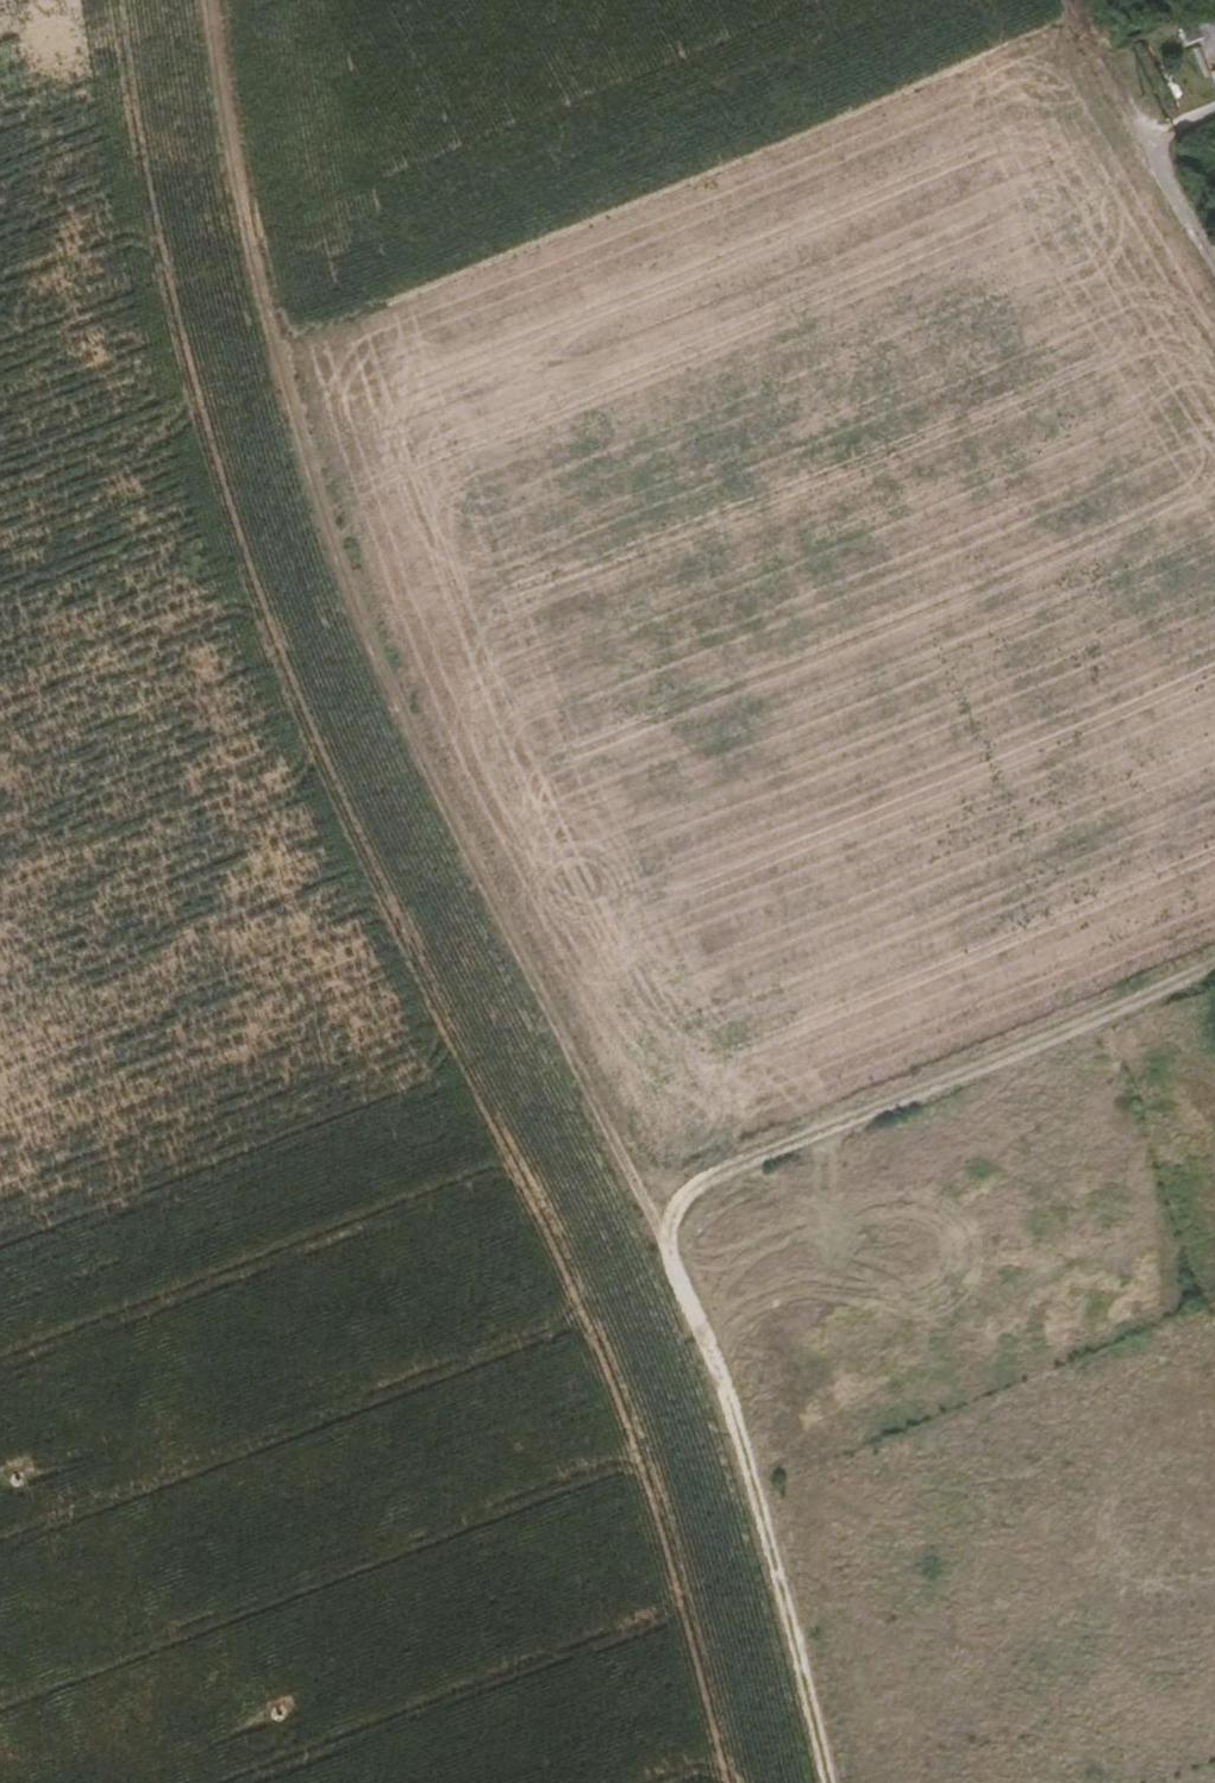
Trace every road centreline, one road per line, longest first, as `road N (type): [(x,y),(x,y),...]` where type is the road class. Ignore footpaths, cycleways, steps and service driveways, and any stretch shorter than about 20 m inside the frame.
road 1 (track): [(208,0),(221,97),(317,504),(448,802),(659,1222),(792,1584),(832,1782)]
road 2 (track): [(649,1201),(1214,961)]
road 3 (track): [(1214,248),(1084,0)]

